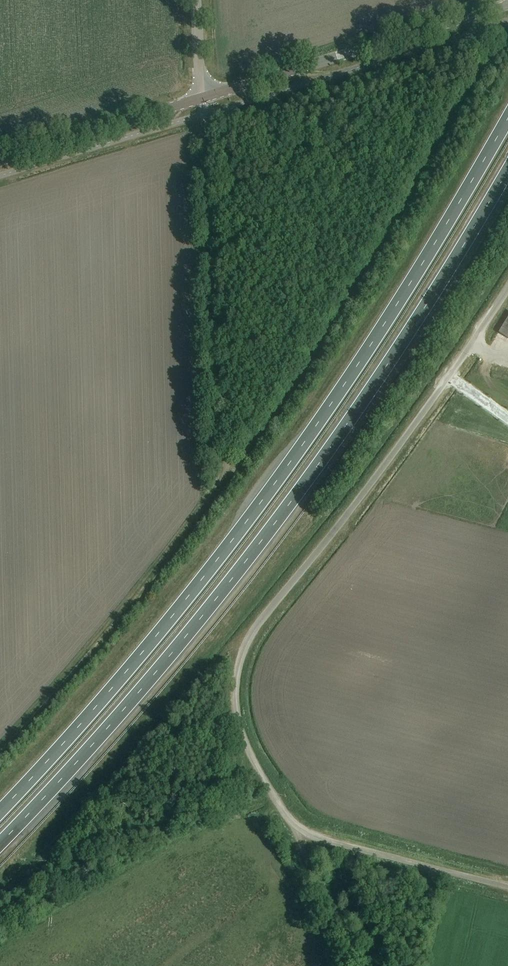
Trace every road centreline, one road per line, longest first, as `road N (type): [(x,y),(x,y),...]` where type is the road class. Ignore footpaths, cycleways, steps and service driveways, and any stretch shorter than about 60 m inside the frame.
road 1 (trunk): [(507,118),(311,434),(157,637),(0,811)]
road 2 (unclassified): [(507,887),(299,830),(249,751),(235,695),(251,635),(507,289)]
road 3 (trunk): [(0,845),(233,578),(335,441),(507,171)]
road 4 (track): [(205,113),(220,476),(0,737)]
road 5 (tertiary): [(507,7),(203,100)]
road 6 (tertiary): [(0,160),(203,100)]
road 7 (track): [(299,830),(363,965)]

